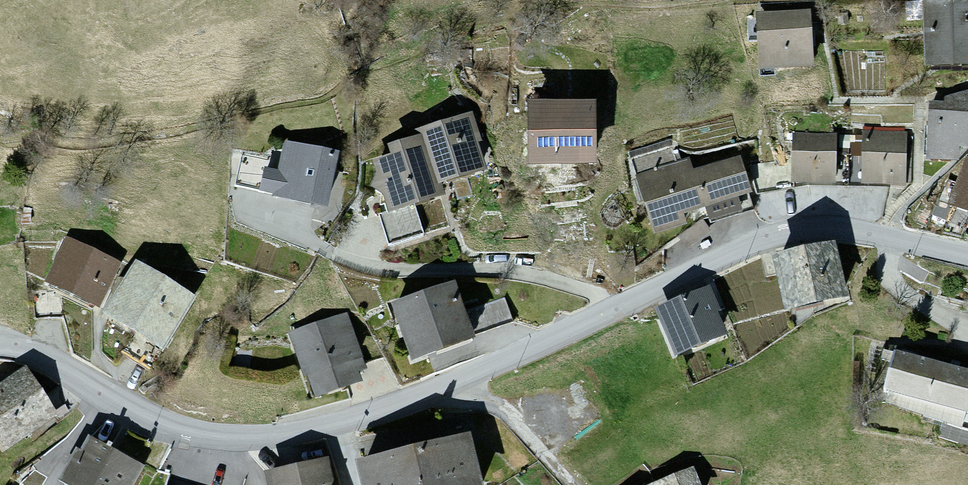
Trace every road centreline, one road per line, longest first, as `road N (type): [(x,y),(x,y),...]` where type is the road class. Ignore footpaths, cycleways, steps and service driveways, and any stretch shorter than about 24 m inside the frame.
road 1 (tertiary): [(459,379),(788,233),(847,230),(967,255)]
road 2 (tertiary): [(41,355),(159,423),(231,438),(334,422),(459,379)]
road 3 (residential): [(569,484),(459,379)]

